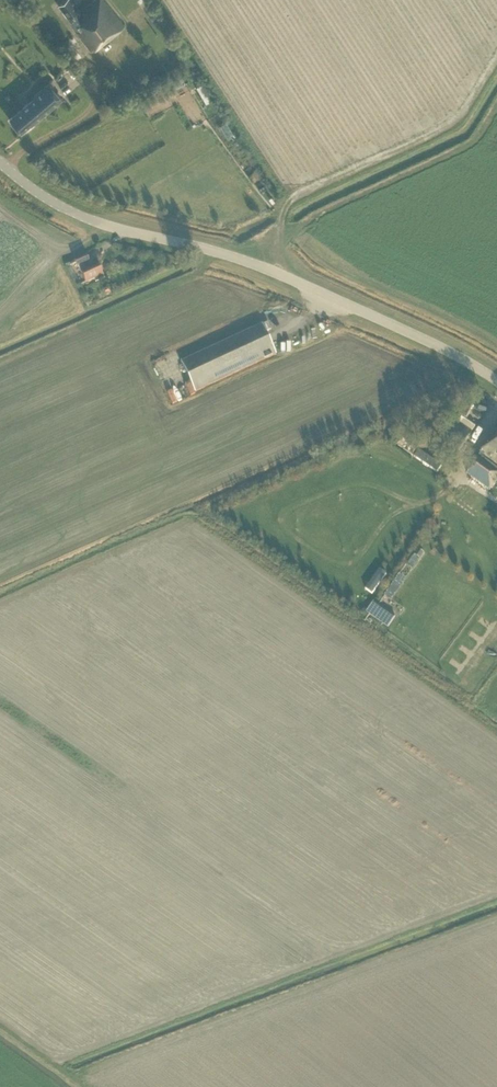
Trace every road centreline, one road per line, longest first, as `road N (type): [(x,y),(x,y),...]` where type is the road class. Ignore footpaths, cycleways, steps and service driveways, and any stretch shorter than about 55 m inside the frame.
road 1 (tertiary): [(496,382),(282,276),(77,214),(0,162)]

